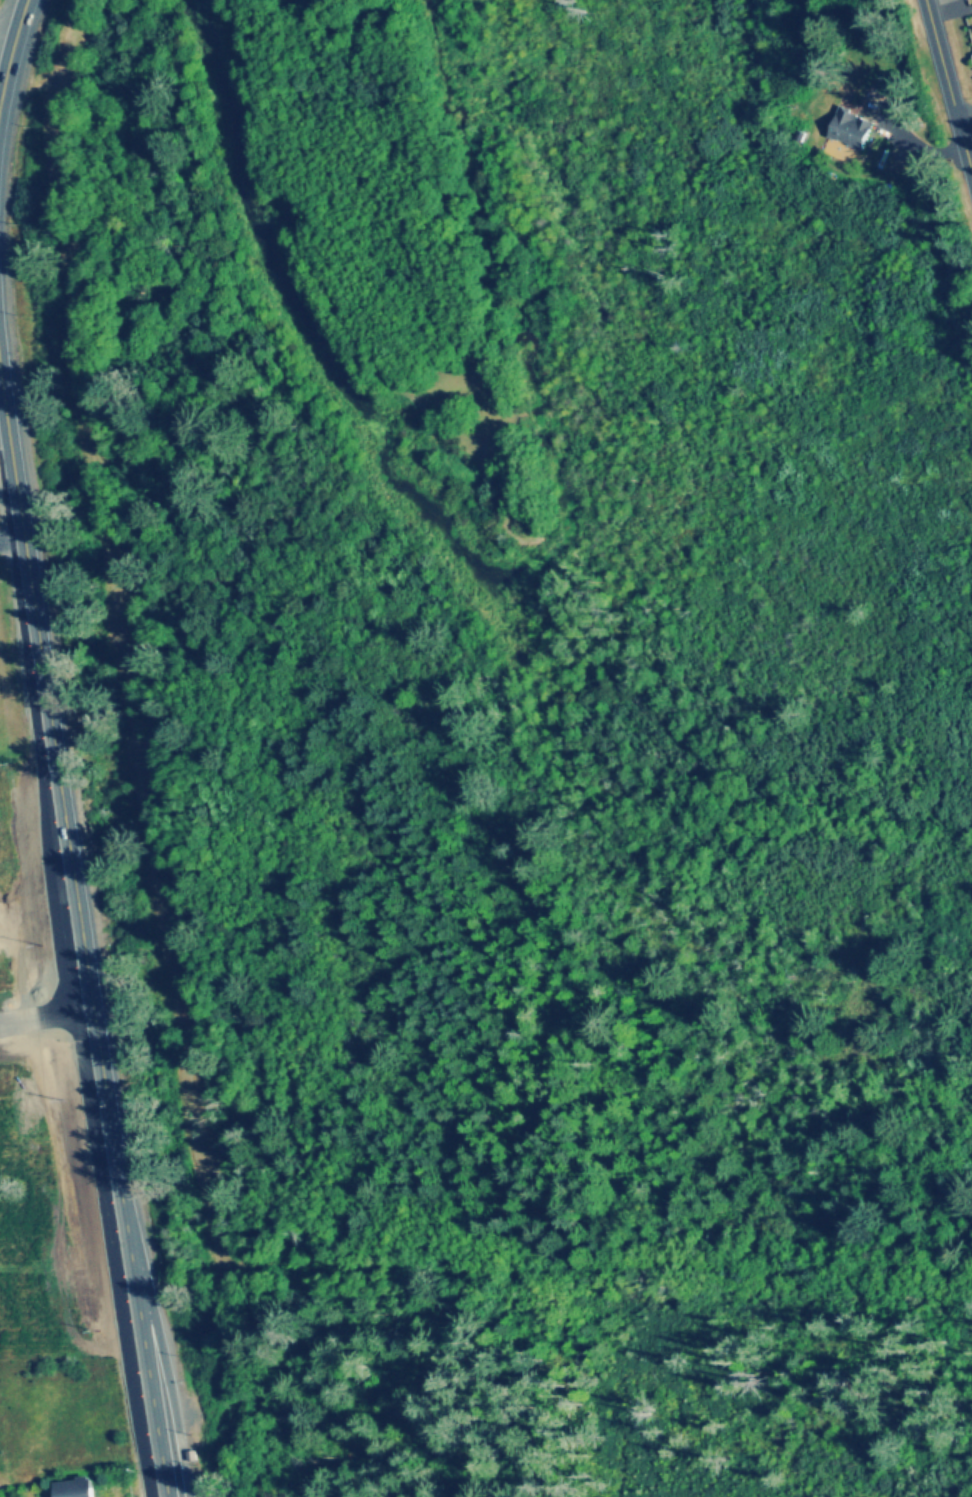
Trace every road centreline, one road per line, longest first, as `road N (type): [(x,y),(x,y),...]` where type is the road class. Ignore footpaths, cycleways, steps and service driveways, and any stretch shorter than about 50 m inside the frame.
road 1 (trunk): [(167,1496),(0,361)]
road 2 (tertiary): [(971,163),(928,0)]

